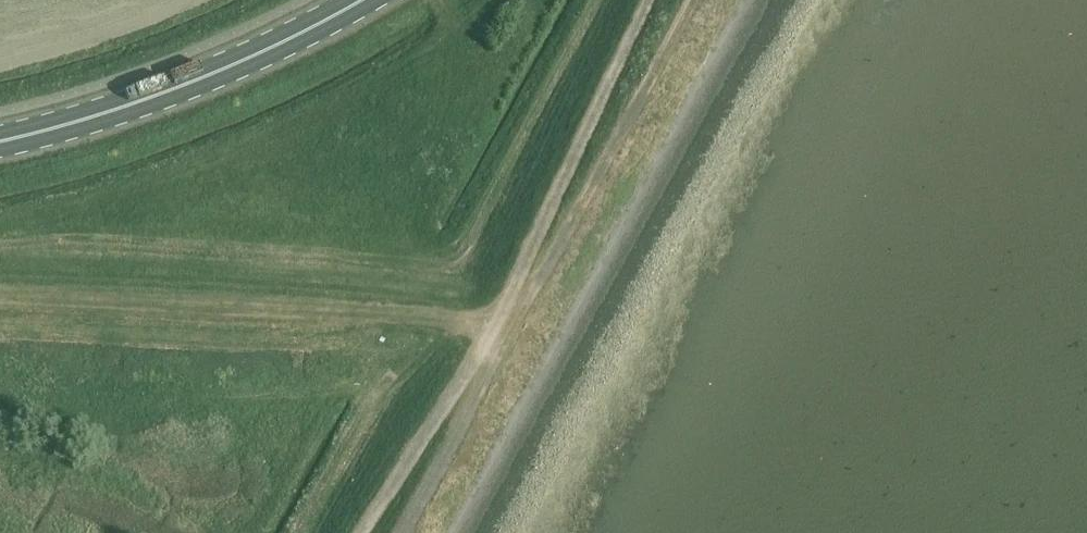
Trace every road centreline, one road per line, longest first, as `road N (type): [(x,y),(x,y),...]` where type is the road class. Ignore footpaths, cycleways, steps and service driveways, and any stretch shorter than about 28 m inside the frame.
road 1 (track): [(697,0),(407,532)]
road 2 (primary): [(0,143),(100,117),(238,63),(360,0)]
road 3 (track): [(627,0),(475,310)]

